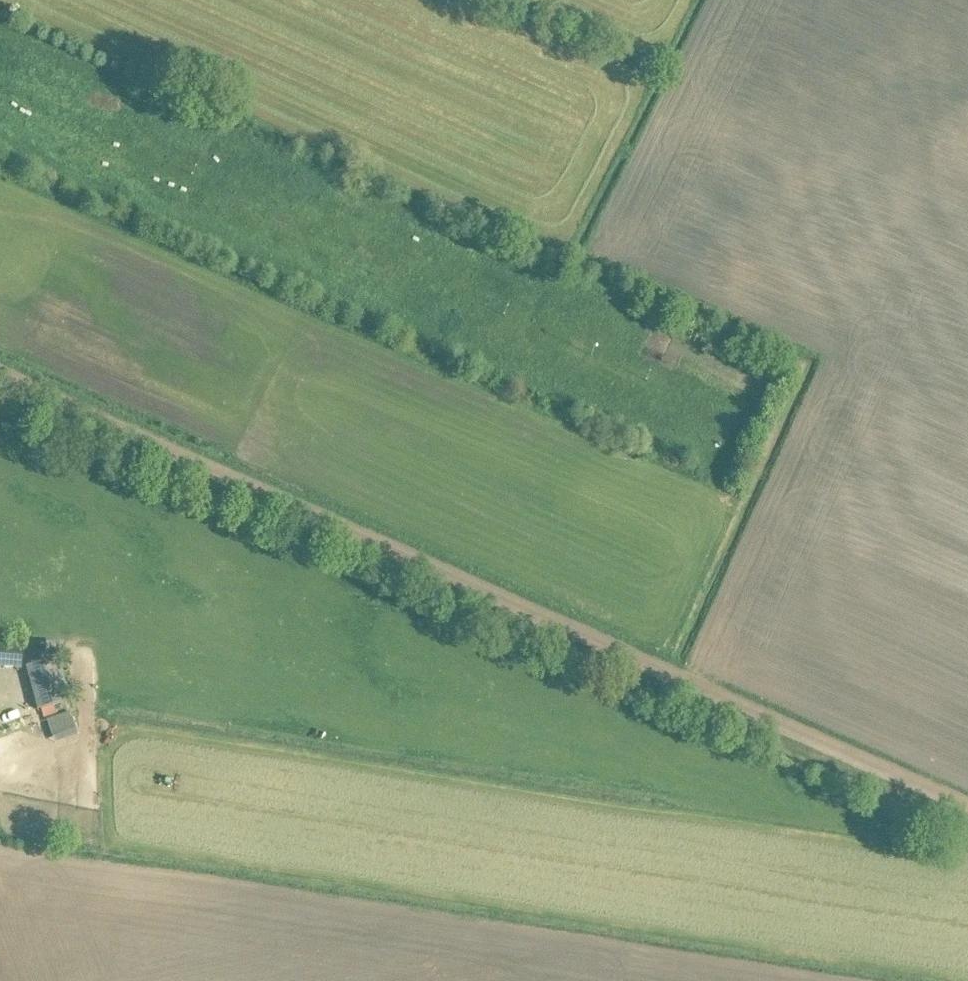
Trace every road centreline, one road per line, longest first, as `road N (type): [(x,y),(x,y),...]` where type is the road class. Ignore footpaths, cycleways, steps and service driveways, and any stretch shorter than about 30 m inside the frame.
road 1 (track): [(0,374),(566,633),(967,806)]

